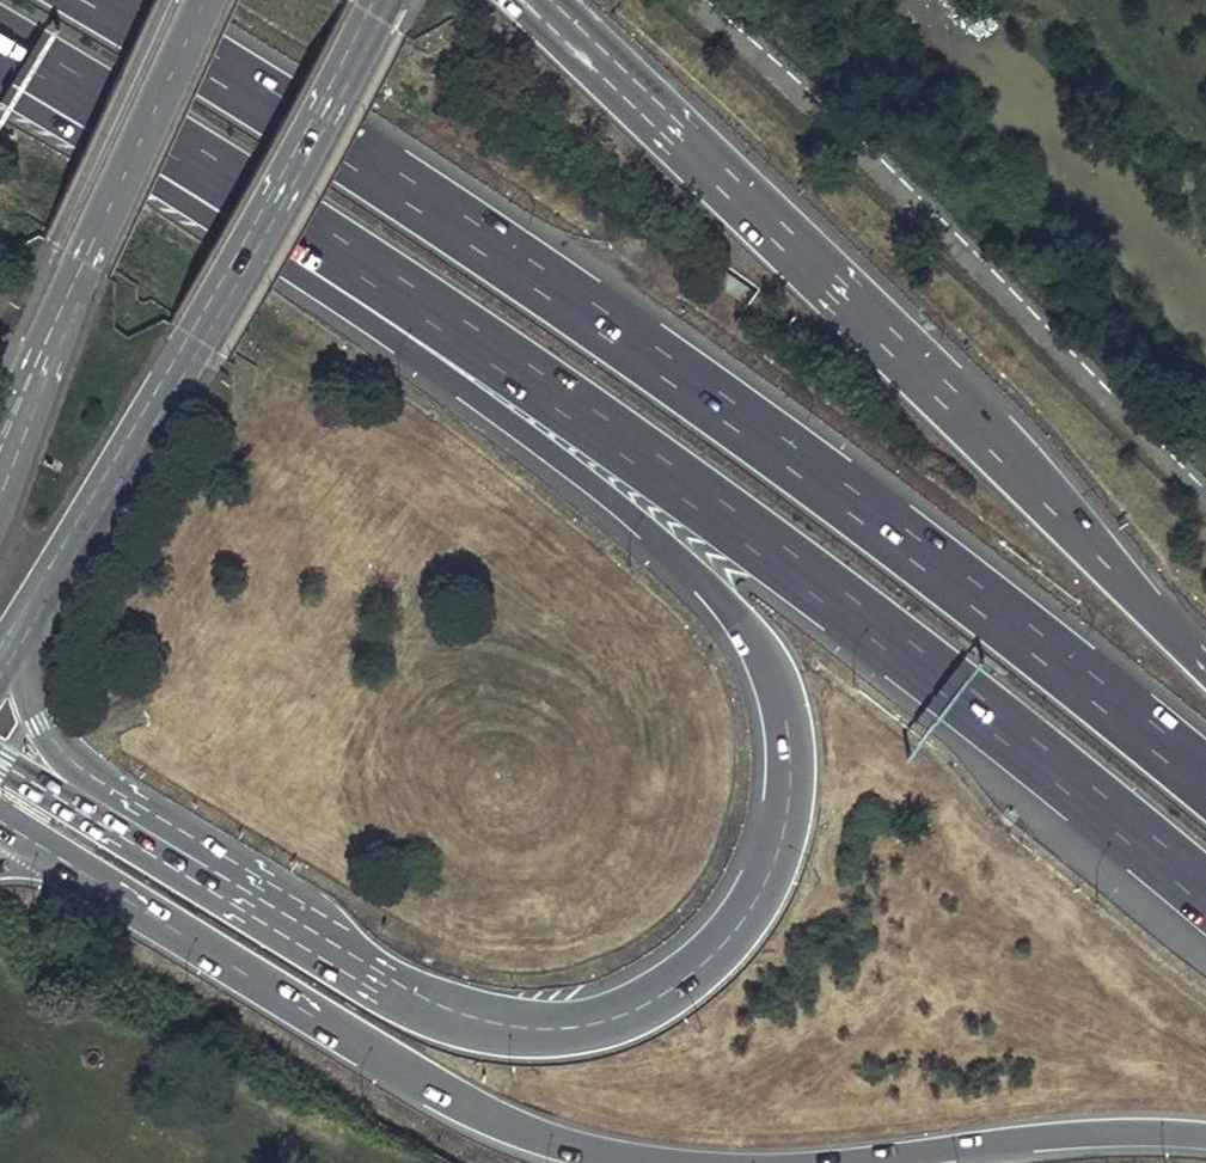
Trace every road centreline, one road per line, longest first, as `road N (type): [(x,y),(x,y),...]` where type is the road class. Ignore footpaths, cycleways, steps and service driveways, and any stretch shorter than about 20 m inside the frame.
road 1 (motorway): [(0,83),(370,324),(599,490),(749,631),(771,670),(792,784),(779,845),(751,903),(707,963),(604,1022),(546,1031),(478,1020),(408,990),(203,865)]
road 2 (motorway): [(0,45),(619,438),(1064,780),(1205,900)]
road 3 (motorway): [(1205,784),(868,517),(662,368),(239,83),(101,0)]
road 4 (motorway): [(1205,665),(1006,453),(542,0)]
road 5 (primary): [(23,622),(193,339),(378,0)]
road 6 (motorway): [(88,878),(355,1043),(508,1126),(639,1162)]
road 7 (primary): [(205,0),(0,445)]
road 8 (motorway): [(862,1162),(1056,1138),(1205,1139)]
road 9 (motorway): [(203,865),(153,814),(88,774),(54,742),(23,666),(23,622)]
road 10 (motorway): [(203,865),(135,844),(0,764)]

